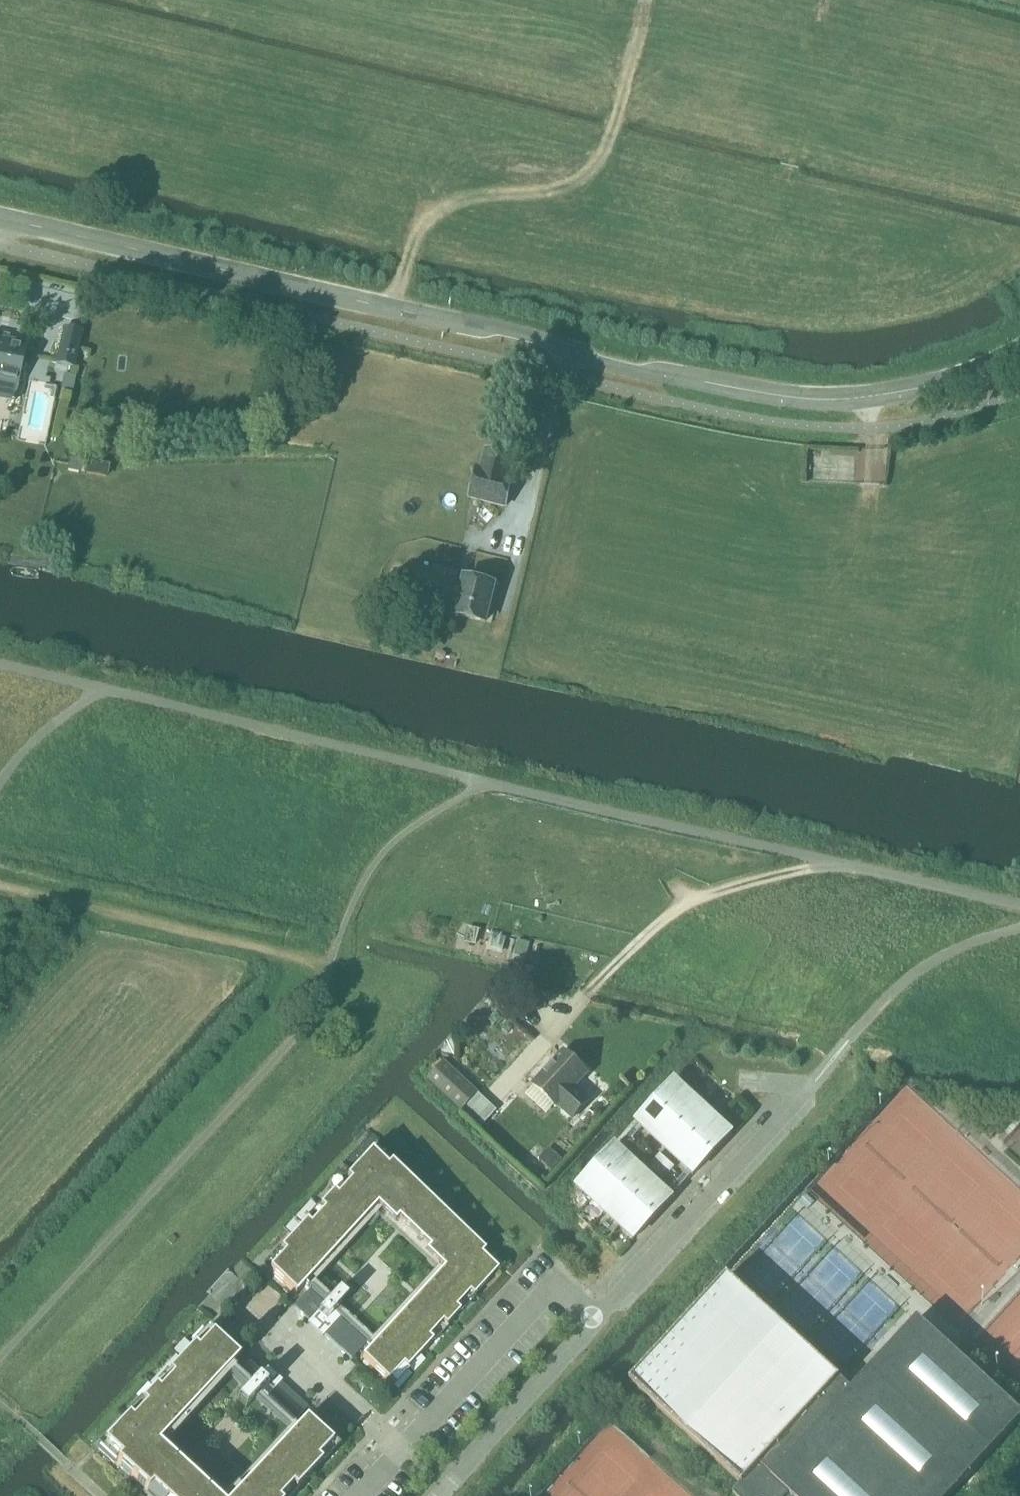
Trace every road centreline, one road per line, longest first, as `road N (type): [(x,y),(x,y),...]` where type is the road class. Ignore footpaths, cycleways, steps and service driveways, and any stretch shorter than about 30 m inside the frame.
road 1 (unclassified): [(1019,907),(0,663)]
road 2 (tertiary): [(1019,350),(947,380),(830,399),(719,384),(0,218)]
road 3 (residential): [(660,1495),(817,1327),(990,1486)]
road 4 (track): [(640,0),(605,148),(564,179),(424,213),(390,306)]
road 5 (residential): [(596,1324),(840,1053)]
road 6 (residential): [(354,1495),(550,1281),(596,1324)]
road 7 (track): [(328,965),(0,886)]
road 8 (residential): [(437,1495),(596,1324)]

